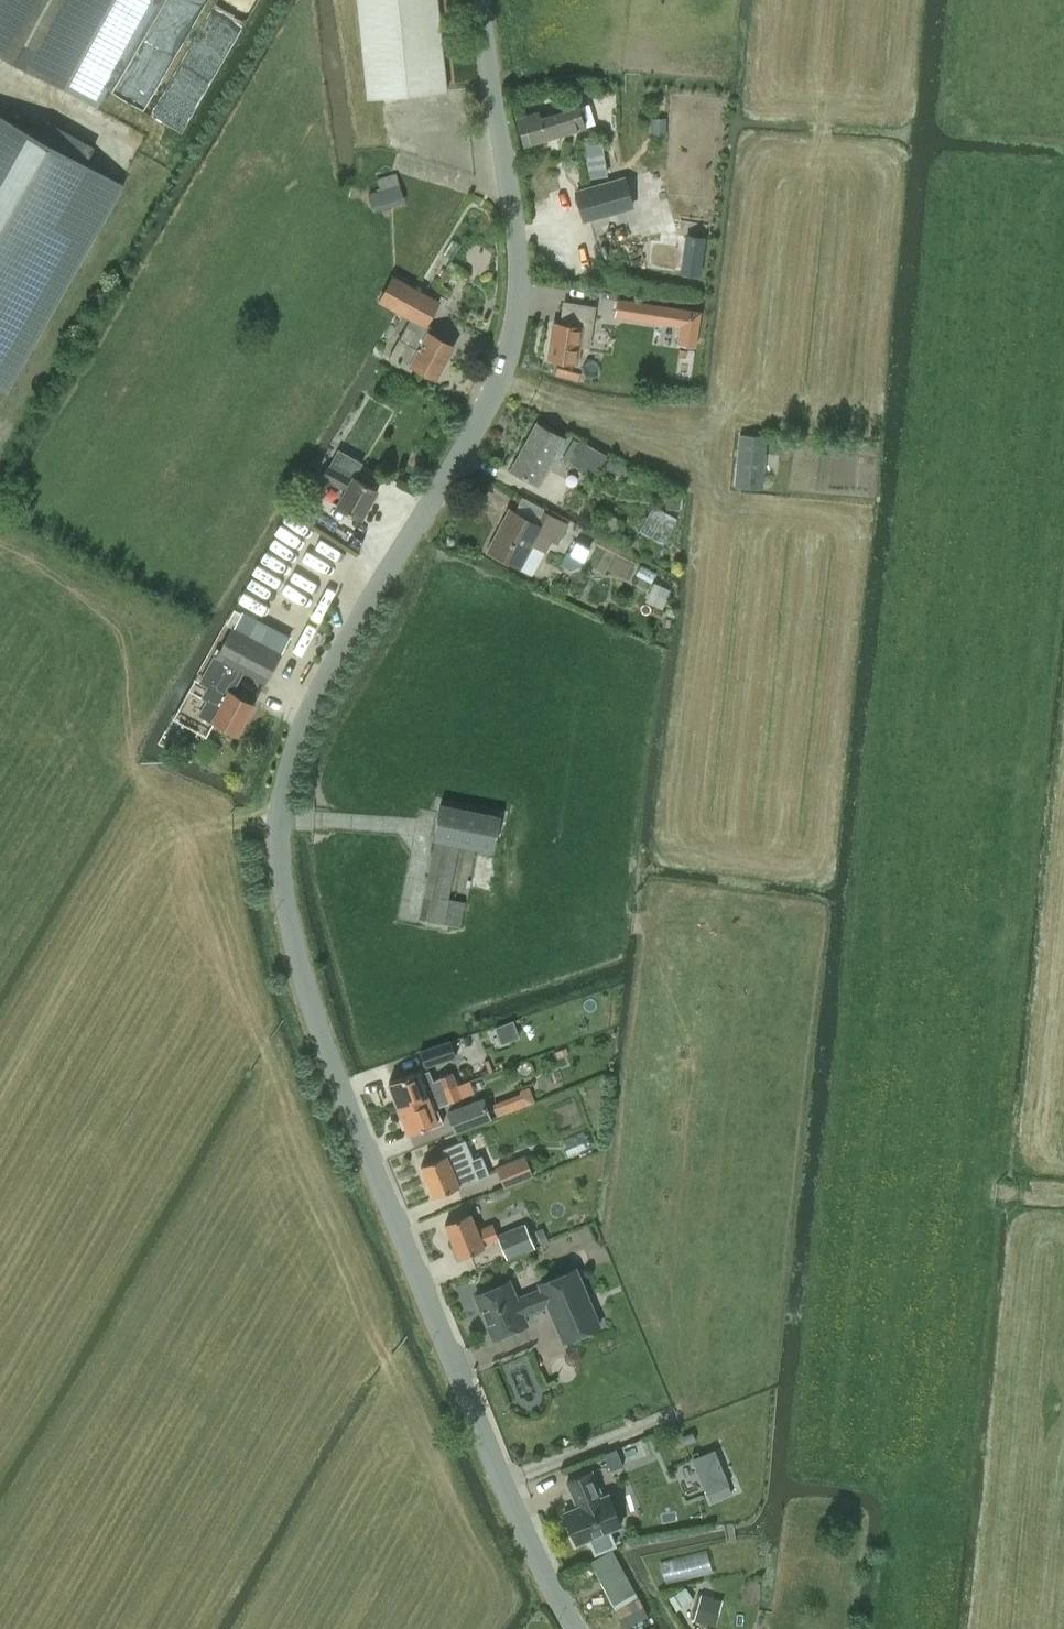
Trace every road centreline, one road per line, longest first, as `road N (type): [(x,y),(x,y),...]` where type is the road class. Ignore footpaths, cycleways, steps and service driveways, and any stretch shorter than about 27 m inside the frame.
road 1 (unclassified): [(578,1628),(546,1571),(336,1073),(286,910),(277,815),(302,724),(490,401),(519,317),(522,253),(483,0)]

